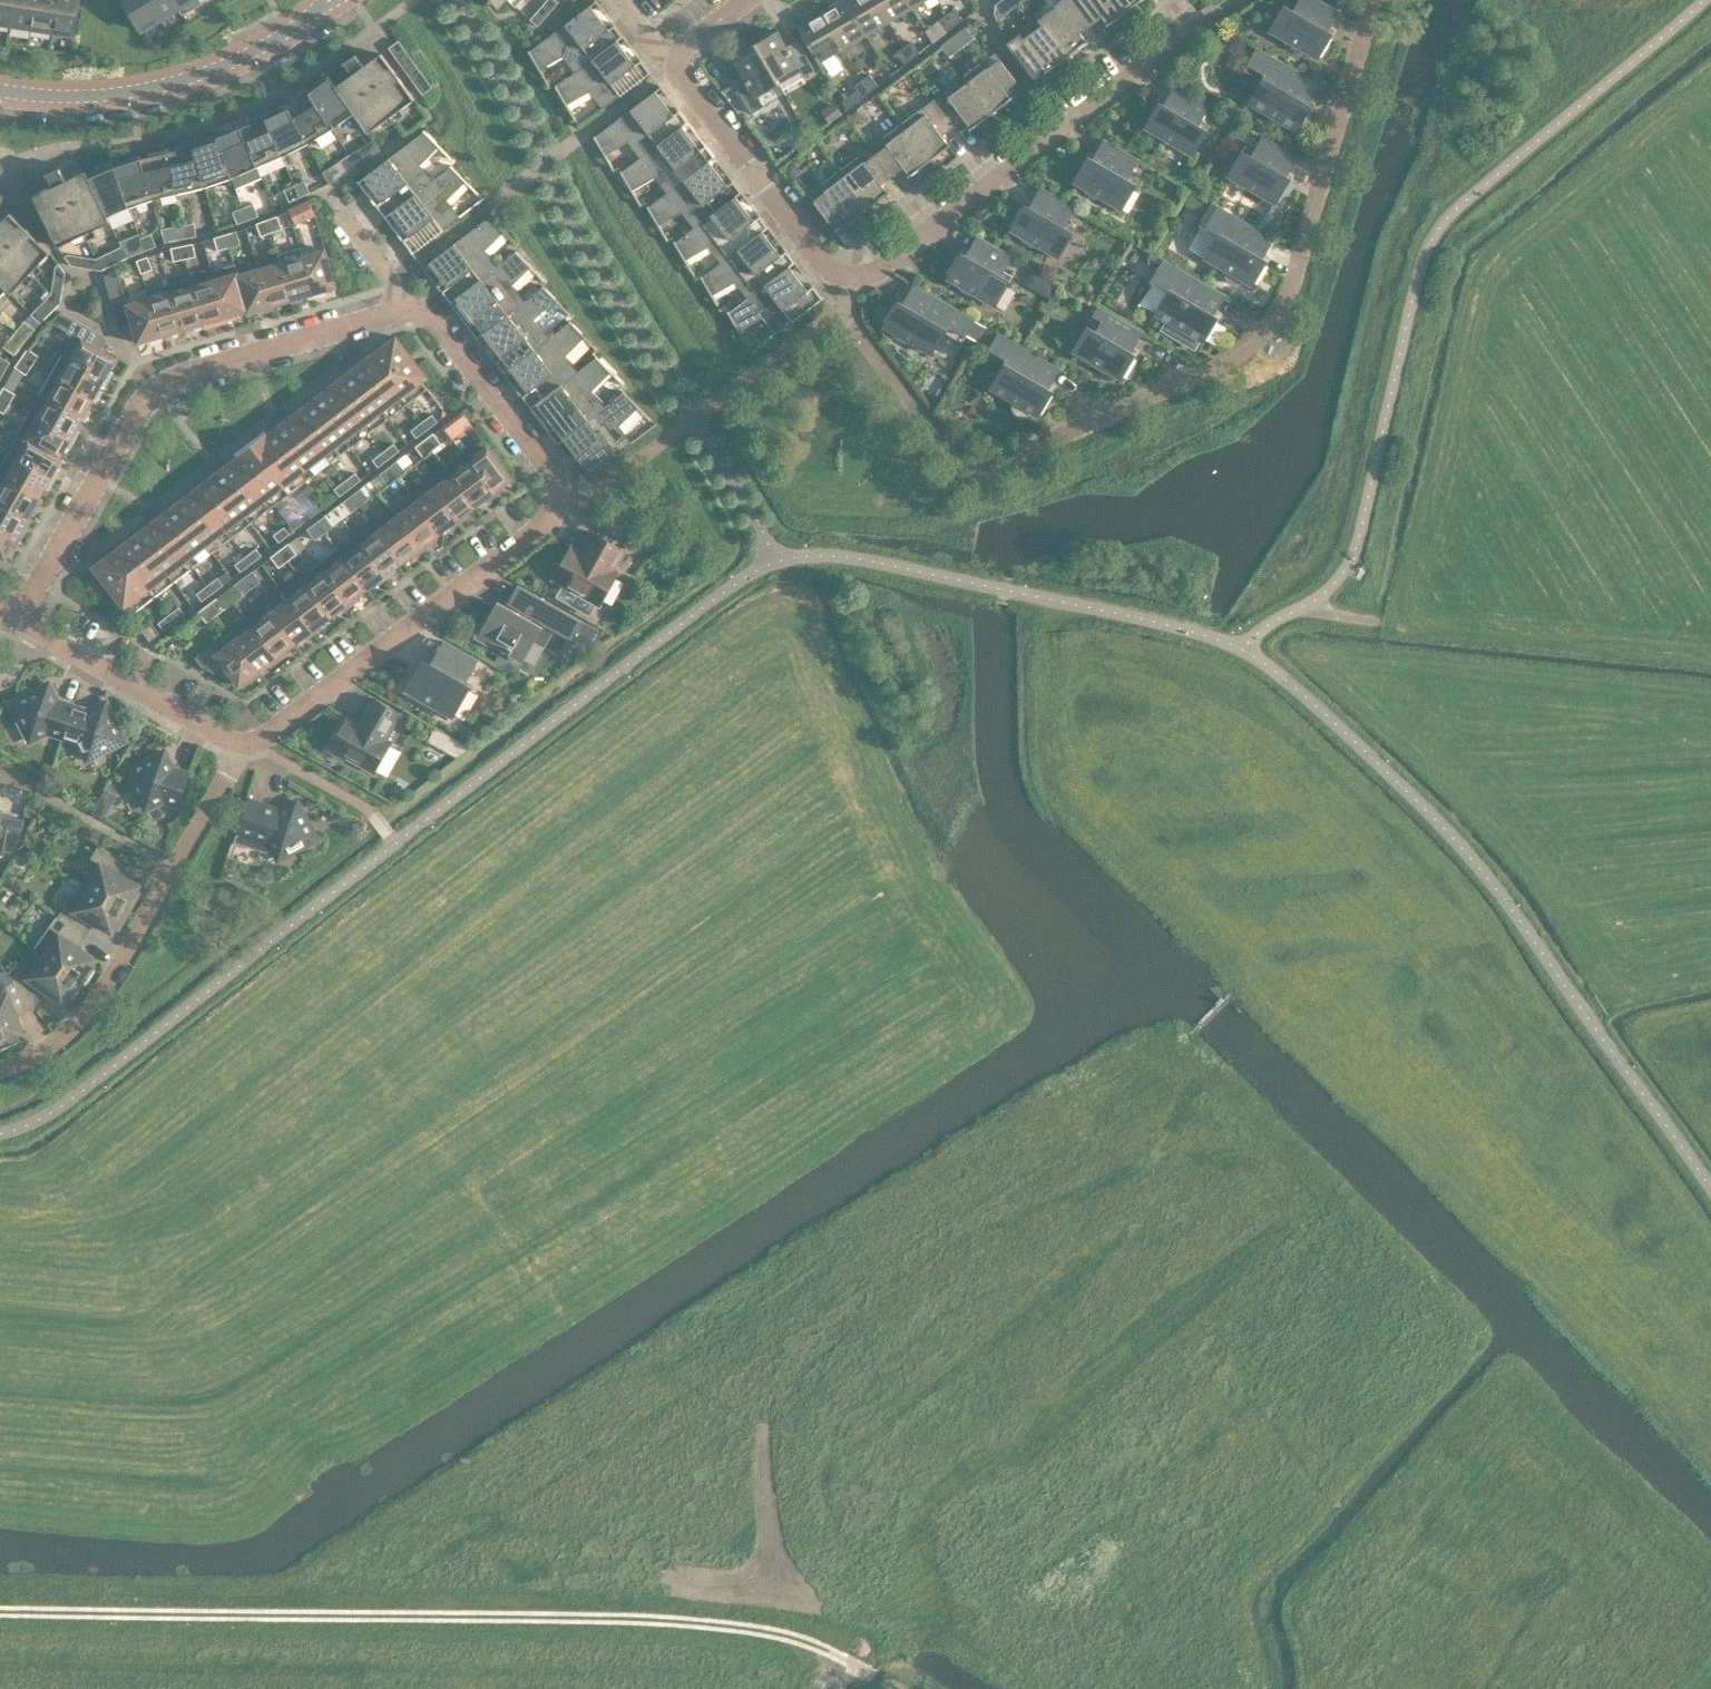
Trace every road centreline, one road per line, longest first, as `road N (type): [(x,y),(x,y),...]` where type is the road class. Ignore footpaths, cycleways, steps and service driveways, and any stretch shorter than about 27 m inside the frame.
road 1 (unclassified): [(1243,646),(844,558),(773,558),(71,1097),(0,1132)]
road 2 (residential): [(850,292),(953,471),(986,472),(1263,347),(1287,300),(1374,0)]
road 3 (track): [(0,1613),(739,1624),(856,1660),(893,1688)]
road 4 (unclassified): [(1710,1190),(1490,884),(1393,781),(1243,646)]
road 5 (residential): [(244,749),(552,514),(560,499),(548,472),(431,320),(409,316)]
road 6 (residential): [(23,622),(155,388),(409,316)]
road 7 (residential): [(1225,0),(850,292)]
road 8 (residential): [(244,749),(84,1016),(44,1050),(0,1069)]
road 9 (track): [(1710,648),(1381,622),(1302,606)]
road 10 (tertiary): [(0,93),(90,97),(172,83),(262,48),(330,0)]
road 11 (residential): [(850,292),(673,60)]
road 12 (residential): [(244,749),(23,622)]
road 13 (residential): [(409,316),(340,212)]

